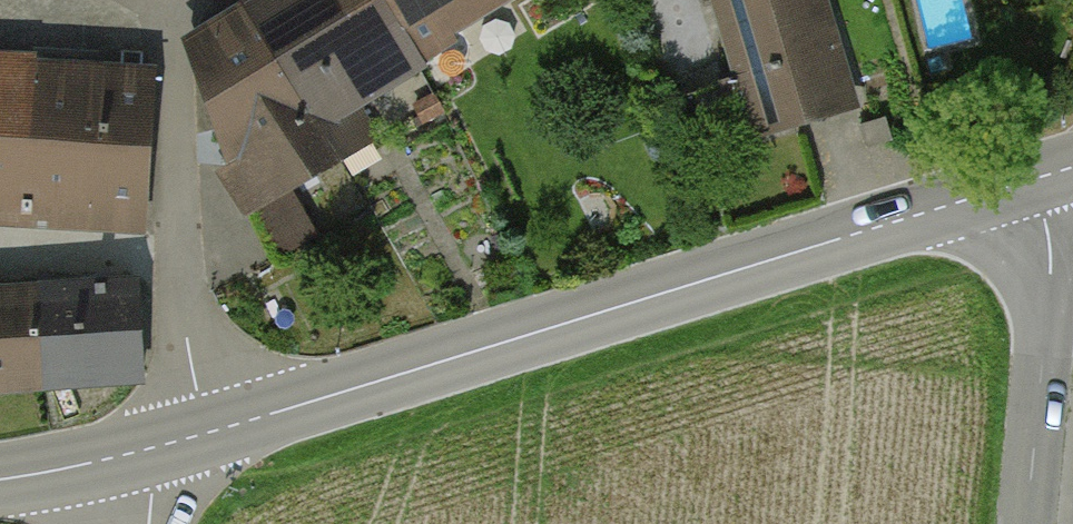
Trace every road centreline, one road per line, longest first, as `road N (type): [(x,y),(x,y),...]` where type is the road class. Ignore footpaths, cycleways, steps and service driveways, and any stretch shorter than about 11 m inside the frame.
road 1 (tertiary): [(159,457),(1056,186)]
road 2 (tertiary): [(1029,523),(1056,186)]
road 3 (tertiary): [(0,485),(159,457)]

